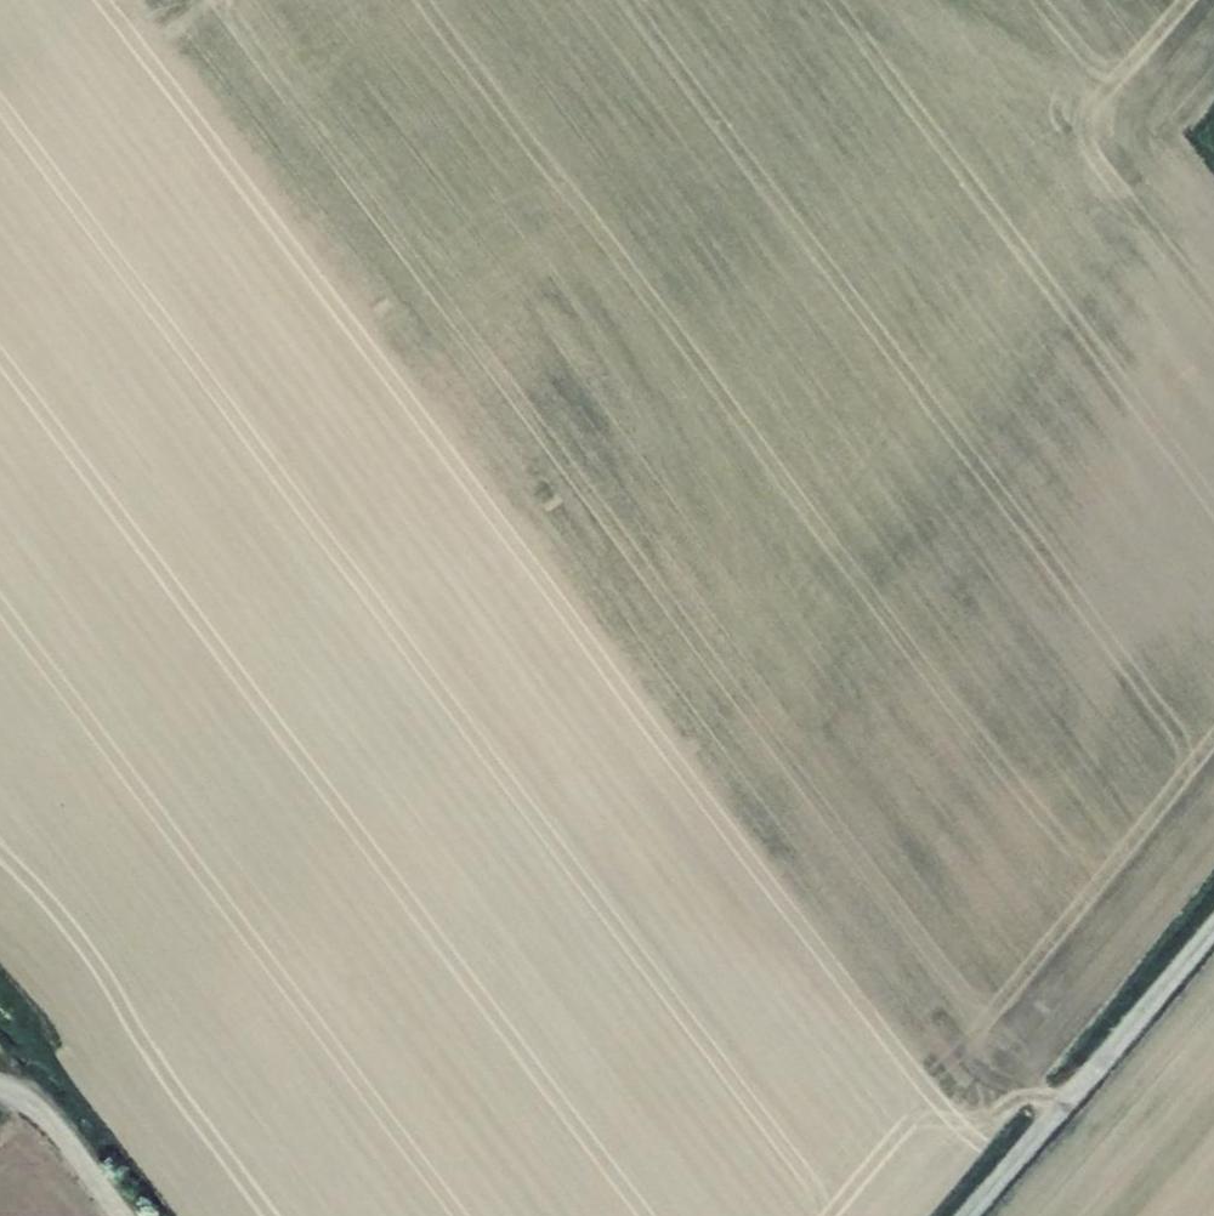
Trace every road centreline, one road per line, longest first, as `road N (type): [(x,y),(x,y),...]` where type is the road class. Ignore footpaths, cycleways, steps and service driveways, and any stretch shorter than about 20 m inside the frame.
road 1 (unclassified): [(1213,926),(961,1215)]
road 2 (unclassified): [(126,1215),(36,1102),(0,1097)]

